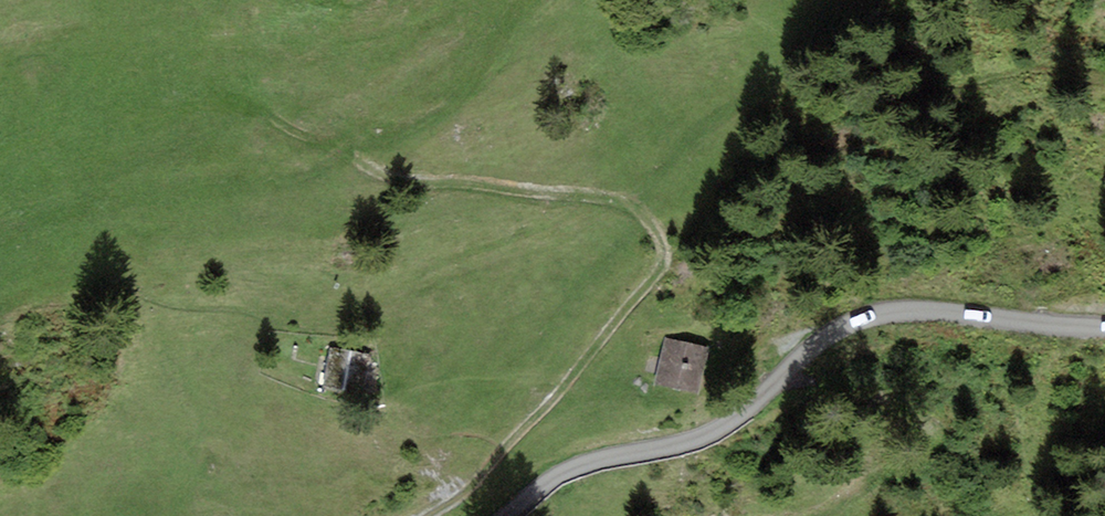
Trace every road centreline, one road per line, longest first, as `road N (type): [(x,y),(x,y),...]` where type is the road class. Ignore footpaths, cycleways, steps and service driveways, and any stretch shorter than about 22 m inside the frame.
road 1 (track): [(428,515),(478,481),(565,385),(662,272),(664,245),(651,220),(622,200),(399,178),(264,115)]
road 2 (track): [(508,515),(544,484),(595,460),(680,446),(745,416),(845,327),(918,311),(1104,327)]

